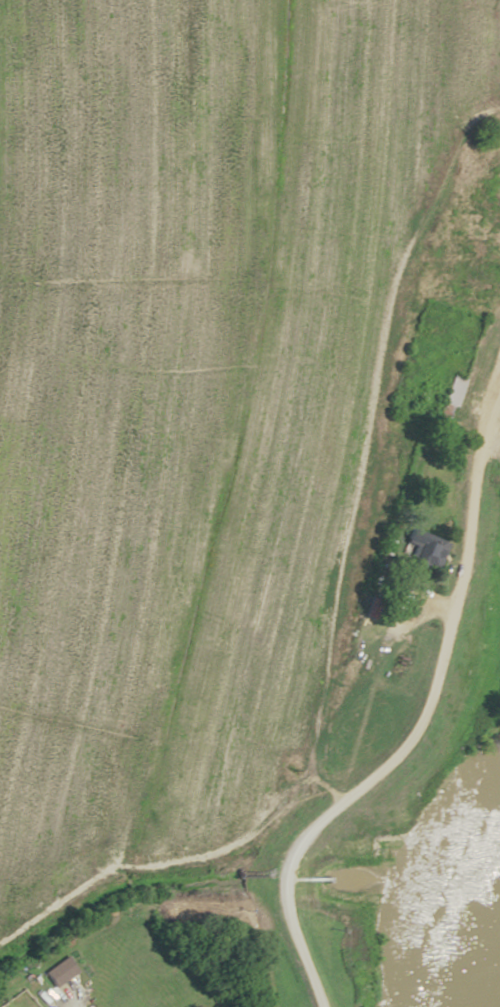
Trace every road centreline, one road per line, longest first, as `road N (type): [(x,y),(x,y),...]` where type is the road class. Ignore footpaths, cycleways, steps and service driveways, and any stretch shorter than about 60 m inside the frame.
road 1 (residential): [(342,799),(312,770),(303,704),(377,397),(384,333),(456,145),(468,125),(499,112)]
road 2 (residential): [(499,345),(404,726),(356,786),(296,839),(281,870),(280,905),(319,1006)]
road 3 (residential): [(312,770),(238,841),(98,882),(0,938)]

